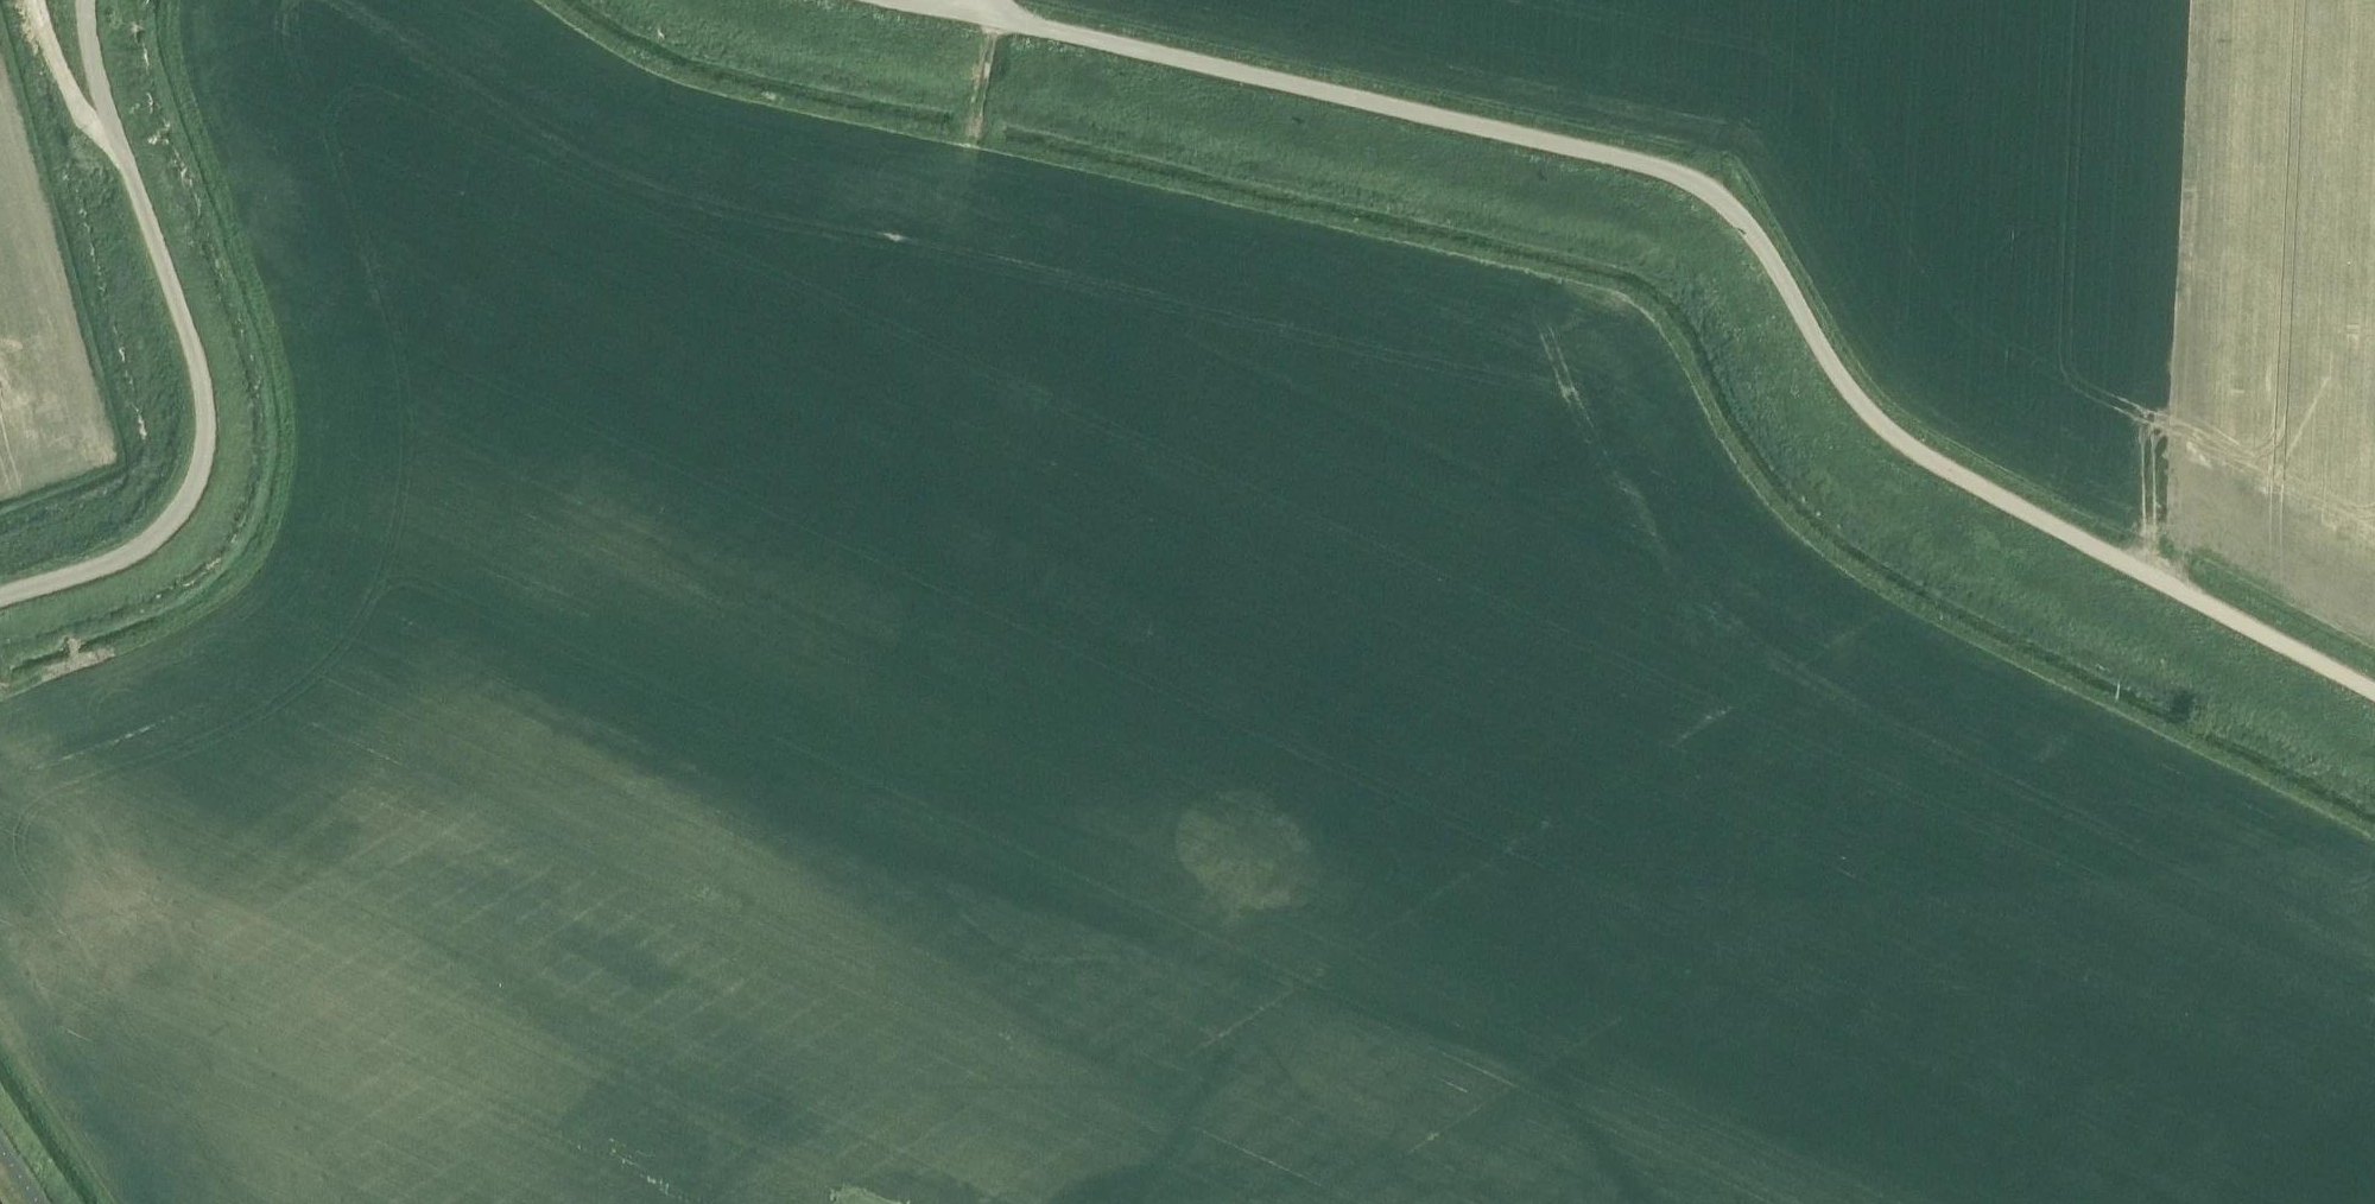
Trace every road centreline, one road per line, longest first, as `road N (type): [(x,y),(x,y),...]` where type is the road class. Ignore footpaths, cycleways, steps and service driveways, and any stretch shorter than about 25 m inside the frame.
road 1 (unclassified): [(2374,681),(1981,484),(1873,418),(1744,215),(1715,188),(1593,148),(976,15)]
road 2 (unclassified): [(0,589),(144,540),(201,490),(215,440),(207,368),(105,116),(92,0)]

